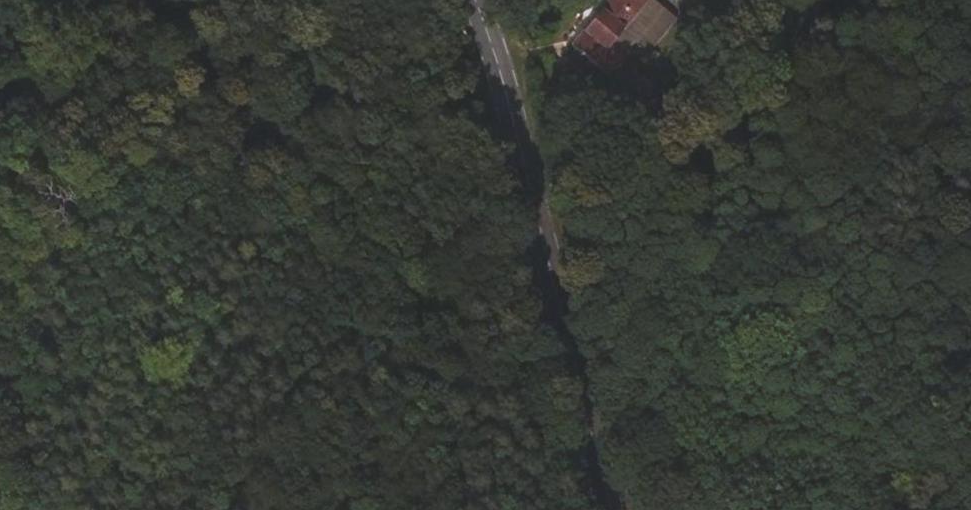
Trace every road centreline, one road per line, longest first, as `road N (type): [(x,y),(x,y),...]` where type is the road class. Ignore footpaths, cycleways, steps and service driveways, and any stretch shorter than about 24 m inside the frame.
road 1 (tertiary): [(614,509),(540,210),(476,0)]

